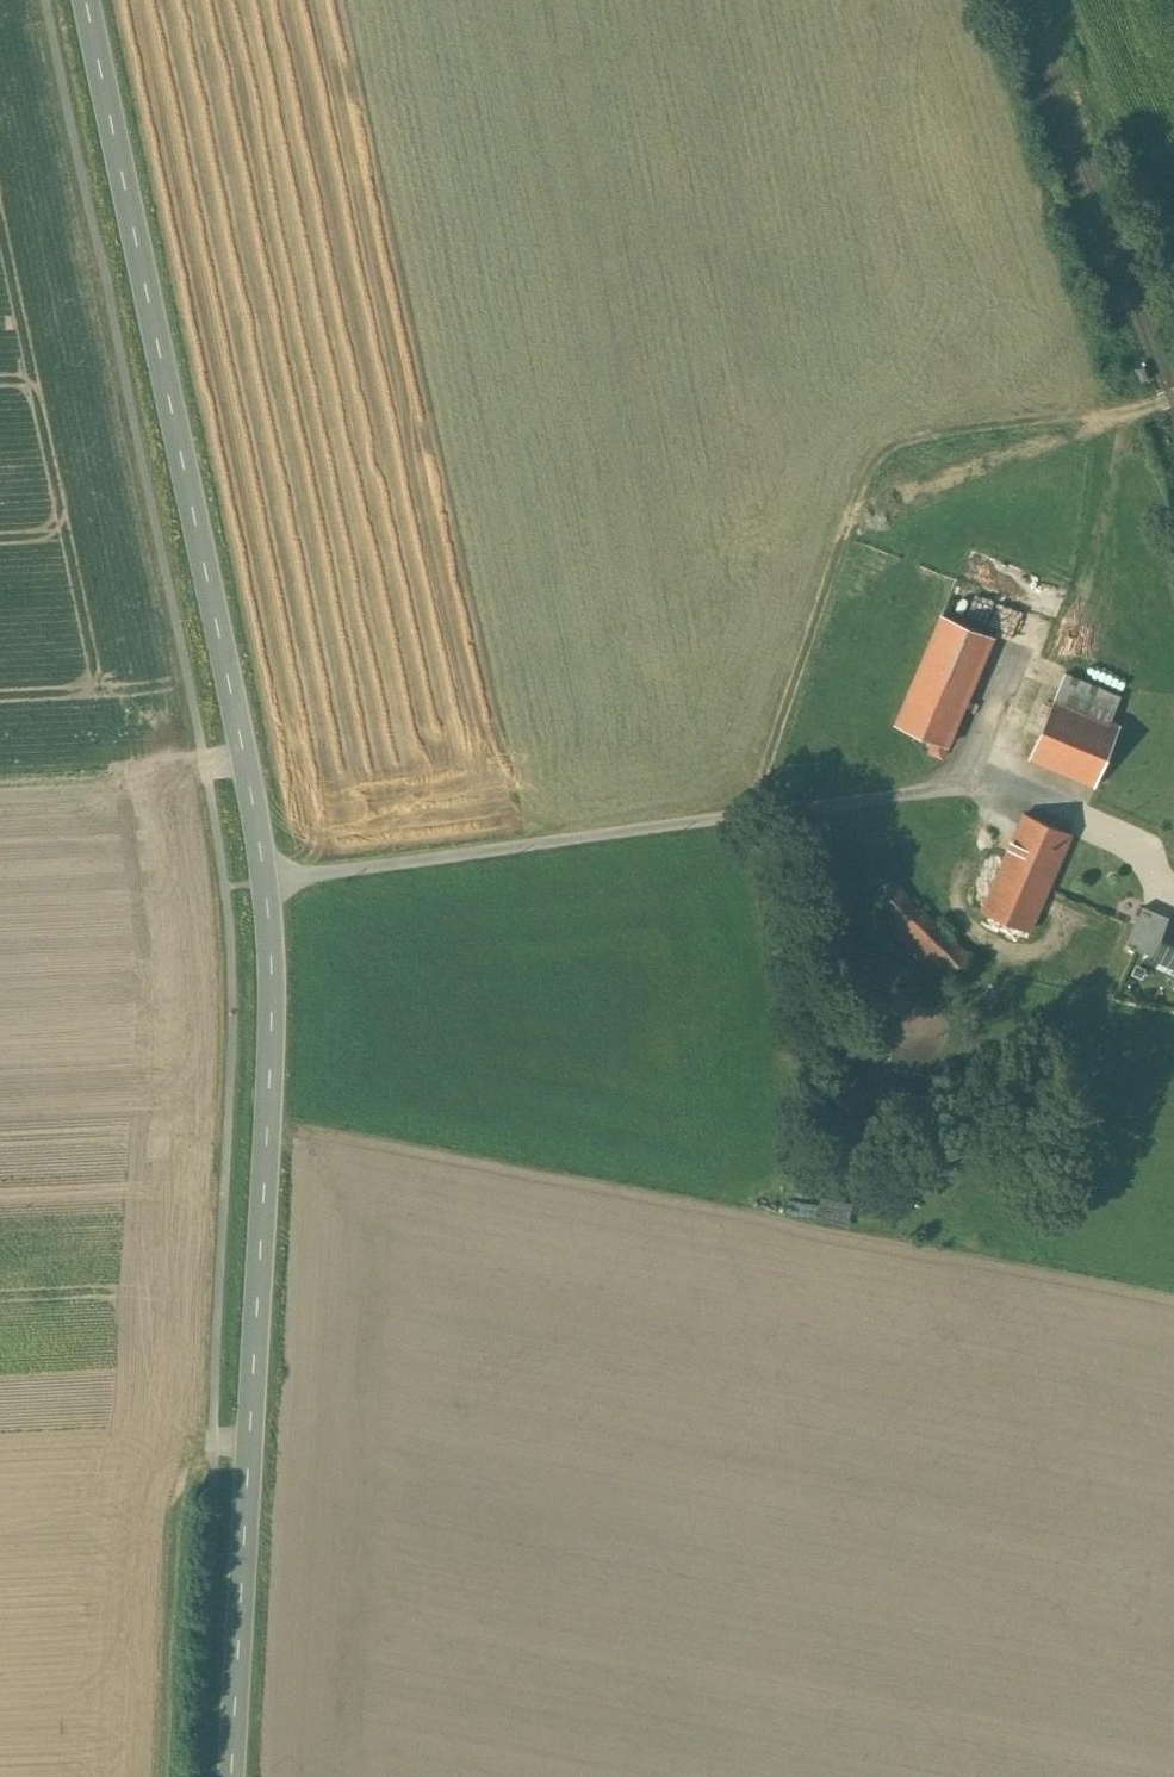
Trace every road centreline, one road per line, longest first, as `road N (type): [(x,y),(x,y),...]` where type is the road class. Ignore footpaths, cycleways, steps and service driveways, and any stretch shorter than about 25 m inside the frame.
road 1 (tertiary): [(87,0),(224,635),(268,882),(273,995),(235,1776)]

